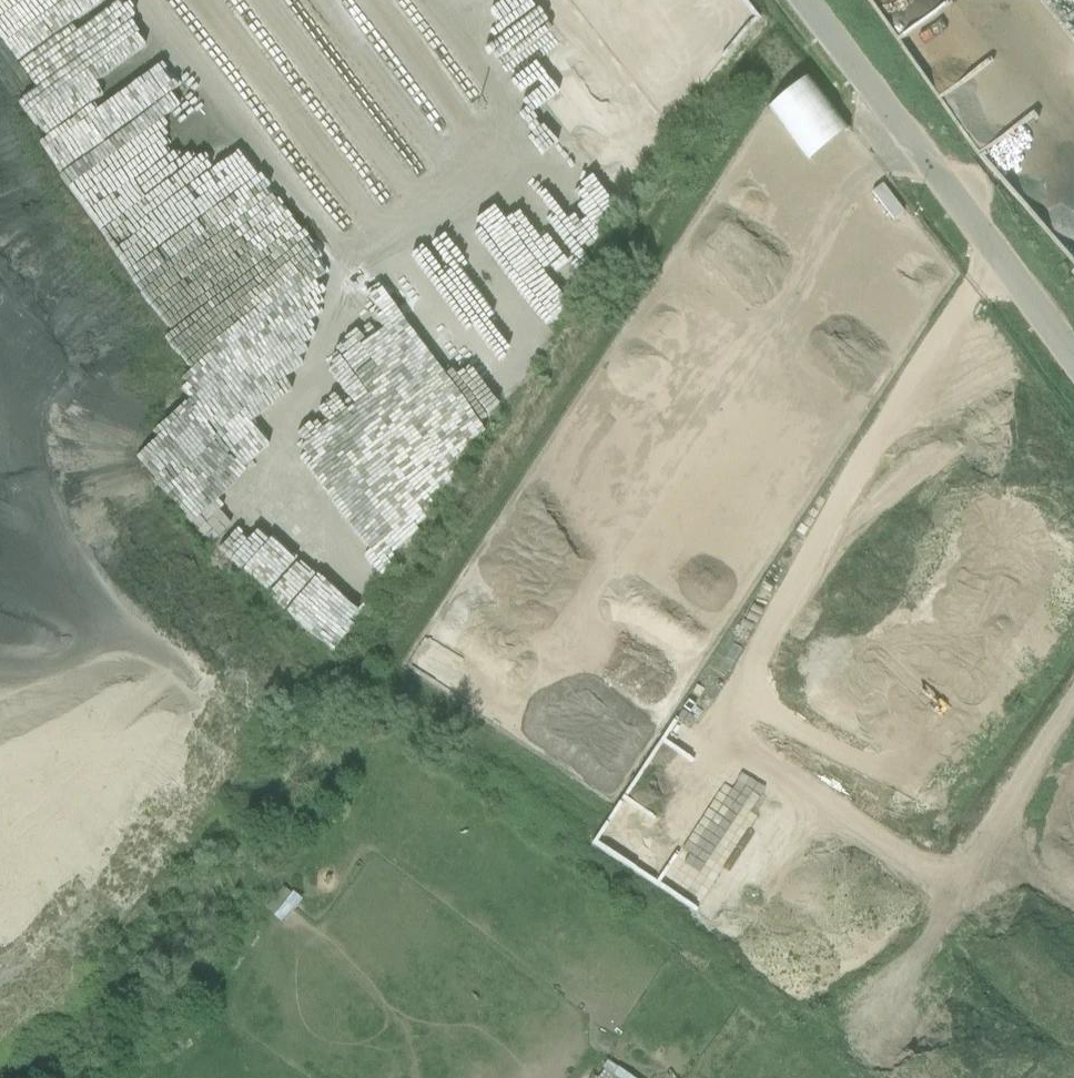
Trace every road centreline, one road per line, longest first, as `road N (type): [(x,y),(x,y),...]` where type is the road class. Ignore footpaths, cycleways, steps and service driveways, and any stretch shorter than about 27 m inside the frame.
road 1 (unclassified): [(1073,374),(794,0)]

